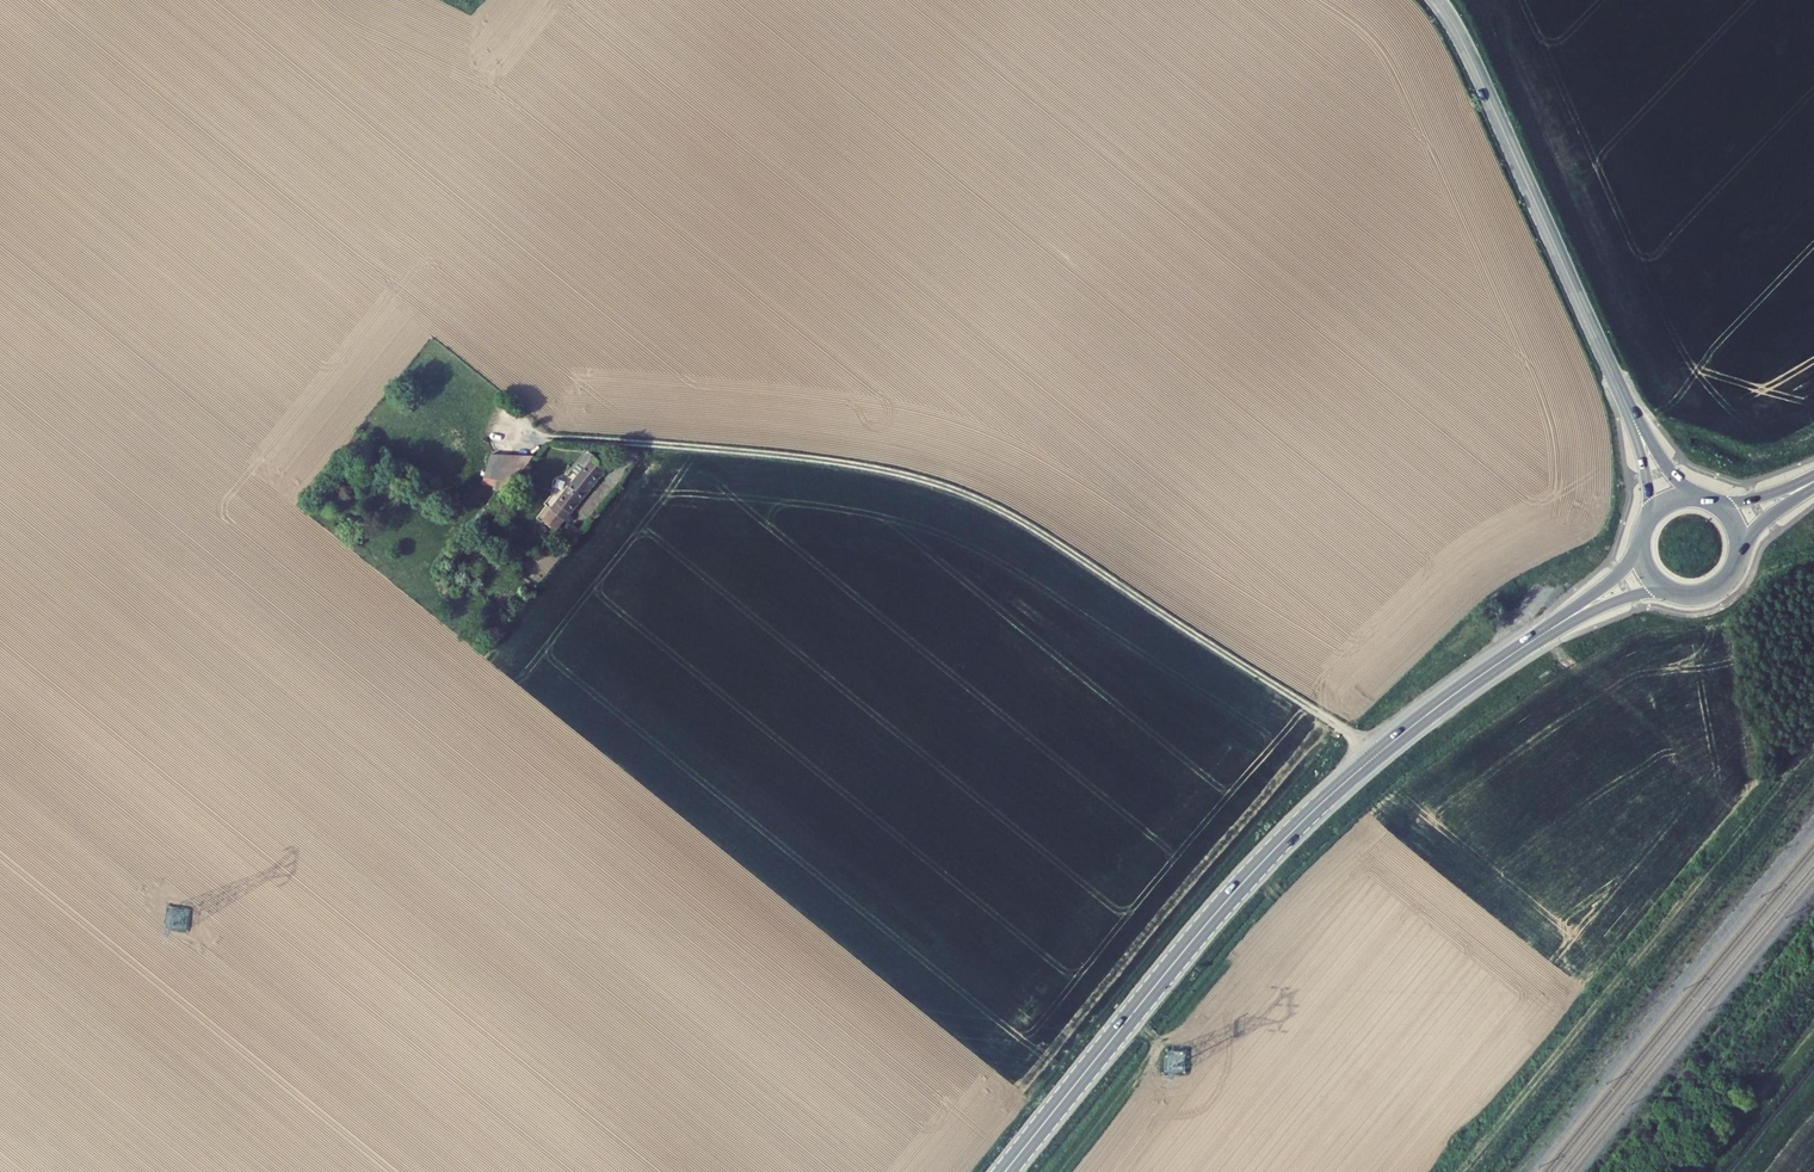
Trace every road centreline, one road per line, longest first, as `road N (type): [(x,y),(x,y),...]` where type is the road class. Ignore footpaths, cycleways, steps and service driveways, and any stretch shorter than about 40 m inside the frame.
road 1 (primary): [(1005,1171),(1184,949),(1297,826),(1402,733),(1537,638)]
road 2 (tertiary): [(1436,0),(1475,68),(1619,387)]
road 3 (primary): [(1537,638),(1633,598),(1677,592)]
road 4 (primary): [(1642,546),(1537,638)]
road 5 (tertiary): [(1619,387),(1650,520)]
road 6 (tertiary): [(1695,497),(1665,470),(1619,387)]

